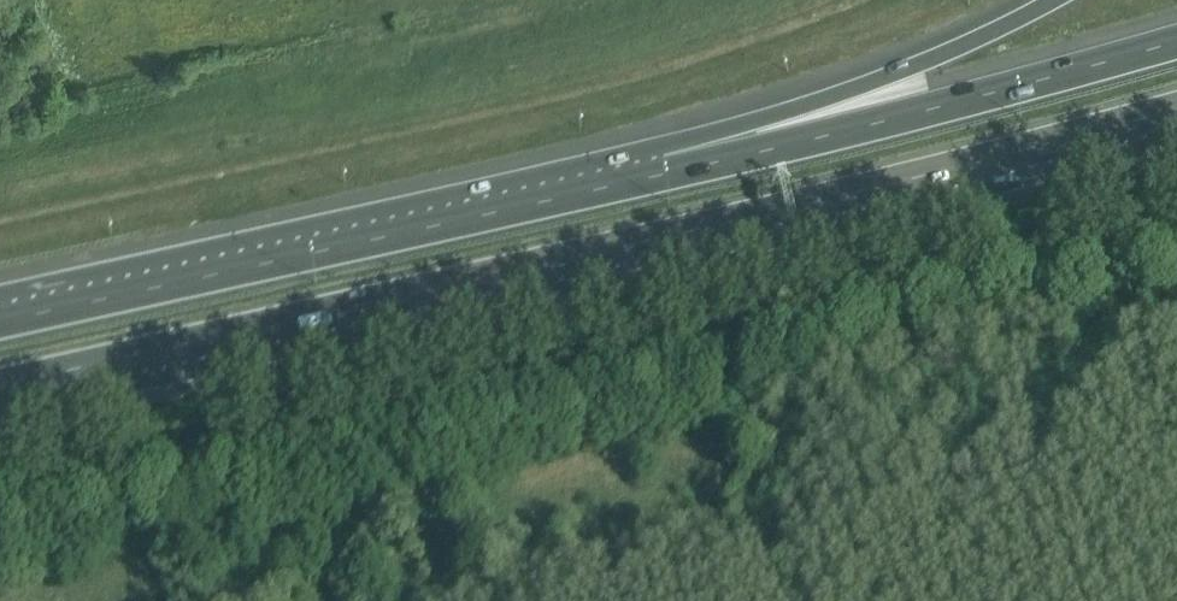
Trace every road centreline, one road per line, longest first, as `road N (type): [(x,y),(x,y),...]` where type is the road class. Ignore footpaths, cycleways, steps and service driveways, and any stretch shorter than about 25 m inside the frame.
road 1 (motorway): [(0,384),(790,208),(1176,108)]
road 2 (motorway): [(660,174),(0,319)]
road 3 (motorway): [(1176,40),(660,174)]
road 4 (motorway): [(1047,0),(660,174)]

